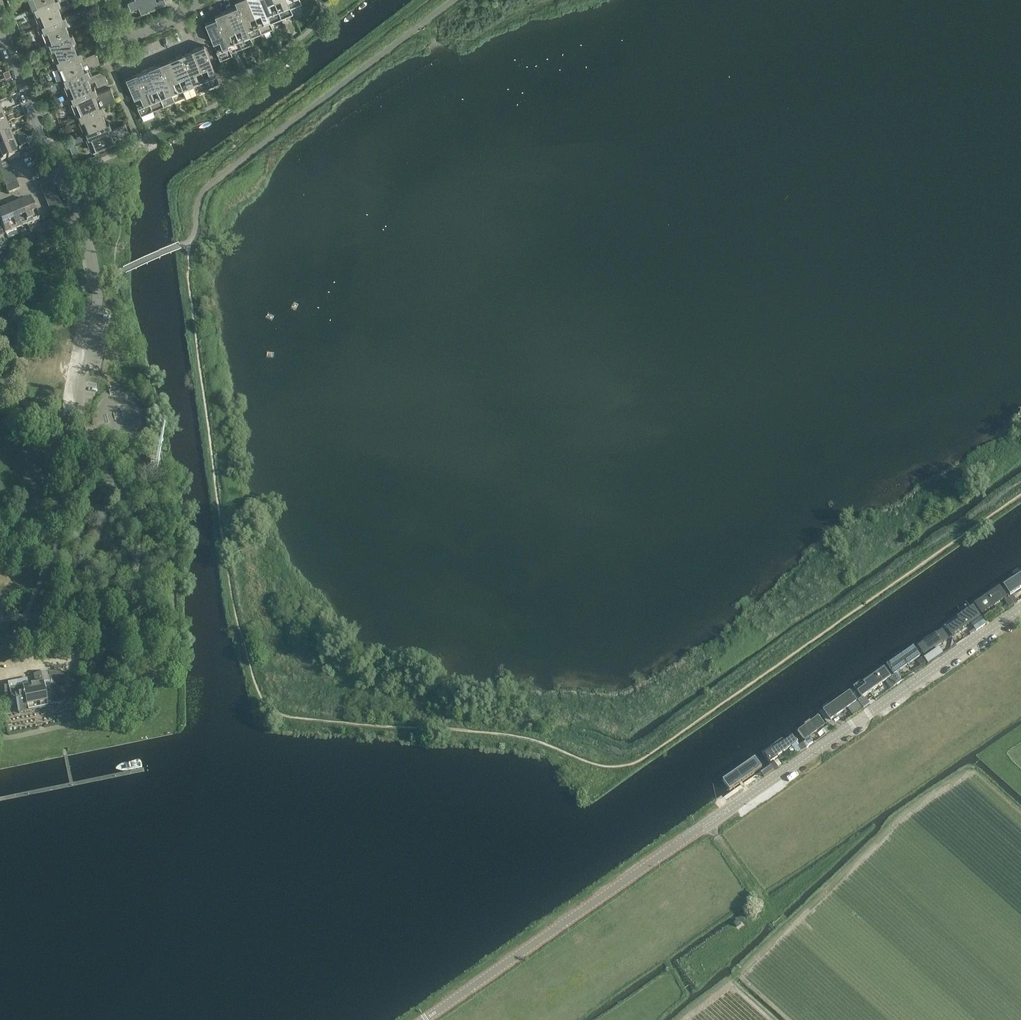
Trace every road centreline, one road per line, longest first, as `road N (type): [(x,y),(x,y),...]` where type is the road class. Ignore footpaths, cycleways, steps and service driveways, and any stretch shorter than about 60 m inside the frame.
road 1 (unclassified): [(7,675),(90,661),(105,651),(138,565),(138,531),(132,509),(82,436),(78,397),(98,301),(88,247),(0,24)]
road 2 (tertiary): [(425,1019),(1020,608)]
road 3 (residential): [(93,0),(99,22),(126,40),(200,0)]
road 4 (track): [(785,926),(708,824)]

